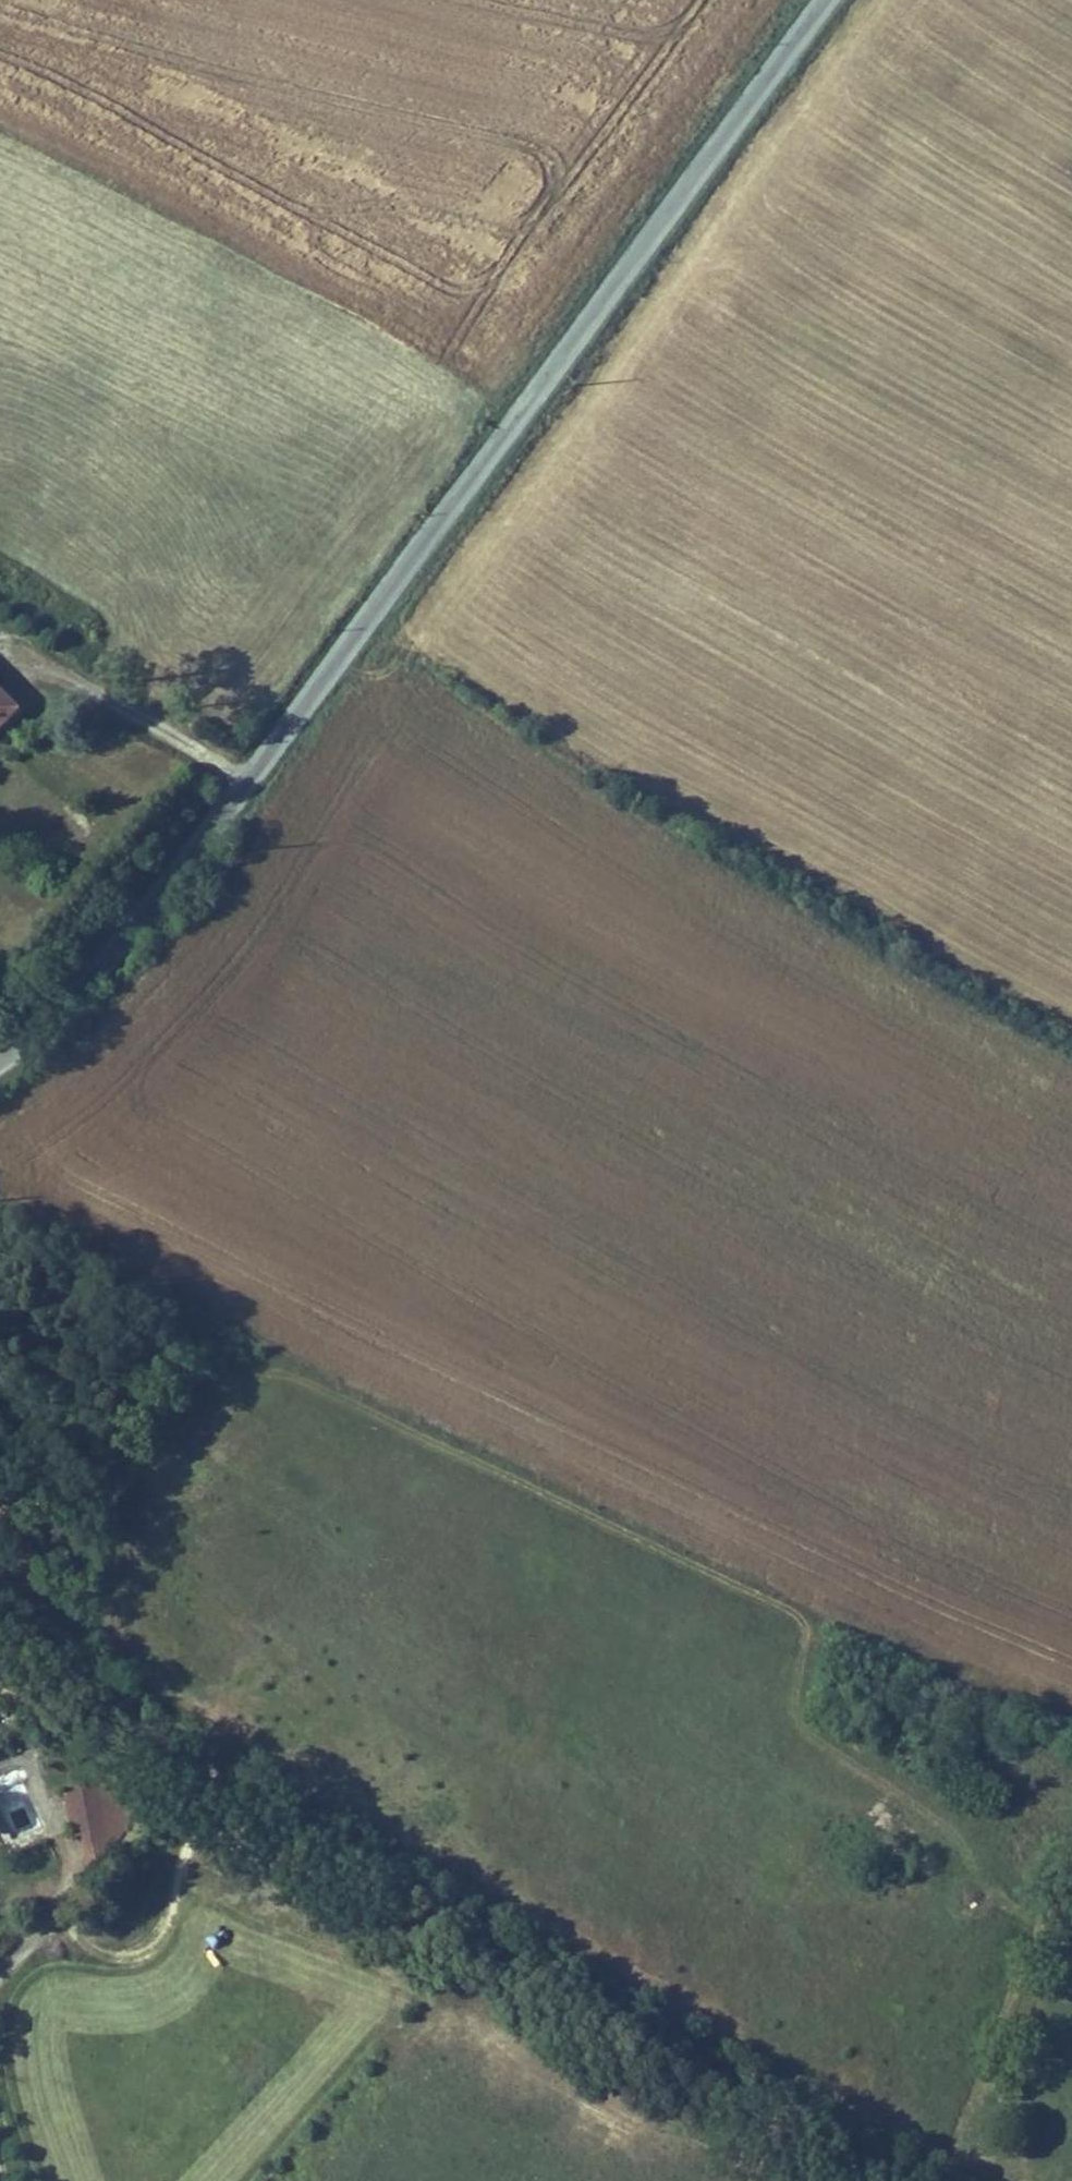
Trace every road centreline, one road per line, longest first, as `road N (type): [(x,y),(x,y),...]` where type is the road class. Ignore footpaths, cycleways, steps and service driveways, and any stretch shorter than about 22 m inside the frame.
road 1 (tertiary): [(0,1065),(102,984),(827,0)]
road 2 (track): [(929,2180),(796,2122),(443,1903),(27,1617),(0,1560)]

